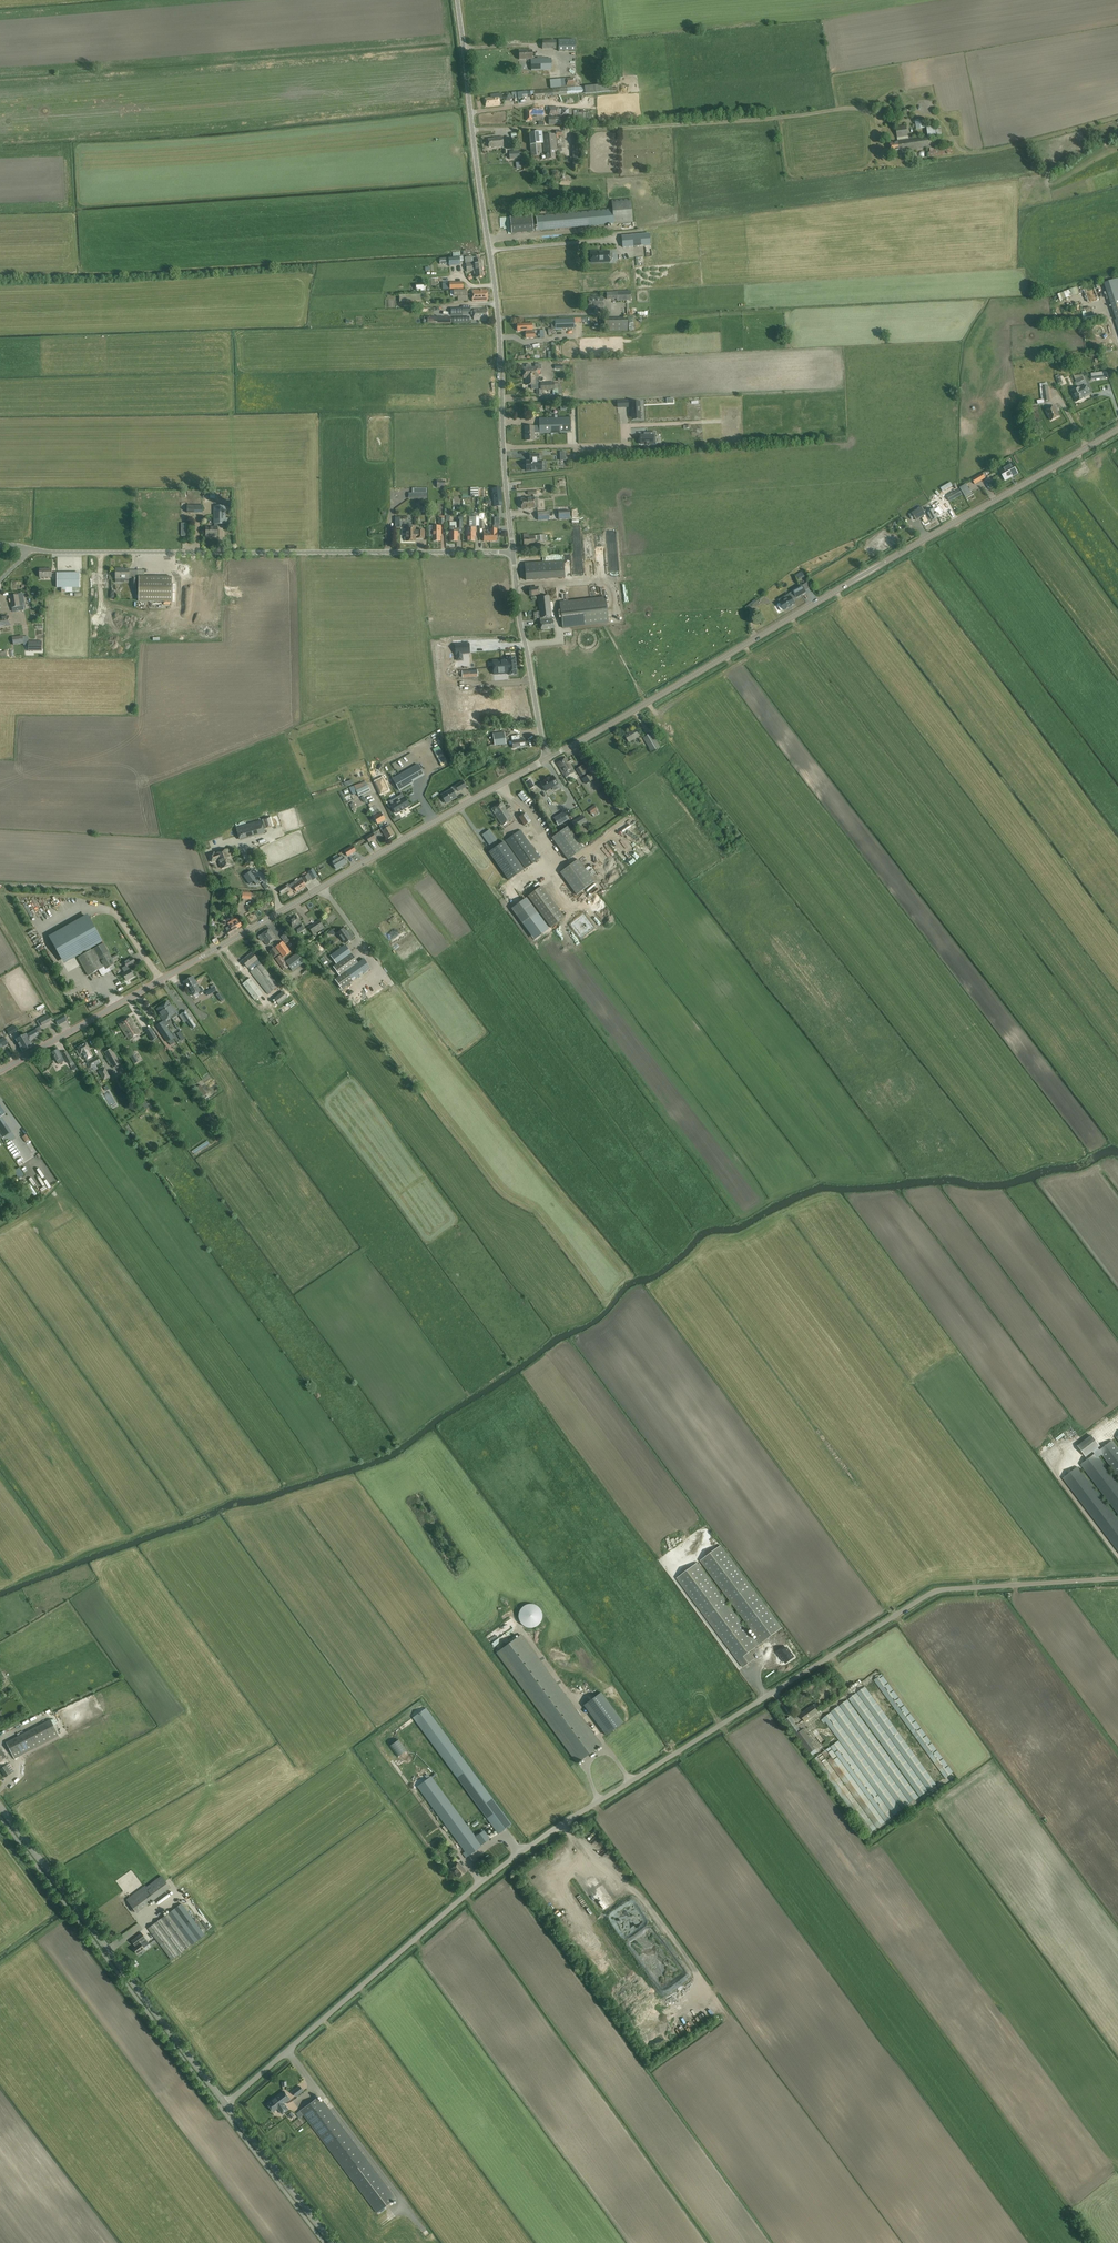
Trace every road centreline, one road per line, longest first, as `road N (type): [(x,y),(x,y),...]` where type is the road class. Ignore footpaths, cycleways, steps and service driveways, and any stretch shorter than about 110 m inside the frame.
road 1 (unclassified): [(225,2105),(543,1837),(929,1594),(1117,1577)]
road 2 (tertiary): [(547,759),(1117,430)]
road 3 (tertiary): [(0,1071),(547,759)]
road 4 (unclassified): [(512,553),(498,318),(457,0)]
road 5 (unclassified): [(512,553),(28,551)]
road 6 (tertiary): [(225,2105),(0,1806)]
road 7 (unclassified): [(547,759),(512,553)]
road 8 (tertiary): [(331,2242),(225,2105)]

